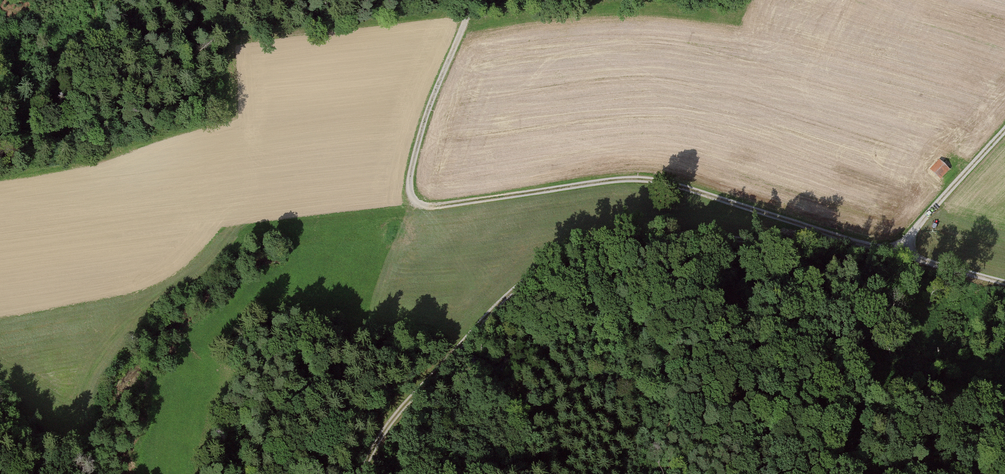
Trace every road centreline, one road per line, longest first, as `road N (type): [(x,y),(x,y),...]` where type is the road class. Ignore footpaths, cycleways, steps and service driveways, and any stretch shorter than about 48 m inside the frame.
road 1 (track): [(473,0),(412,165),(411,194),(422,205),(641,179),(896,253),(1004,131)]
road 2 (track): [(363,473),(385,421),(412,388),(524,283),(599,239),(641,231),(896,253),(1004,283)]

